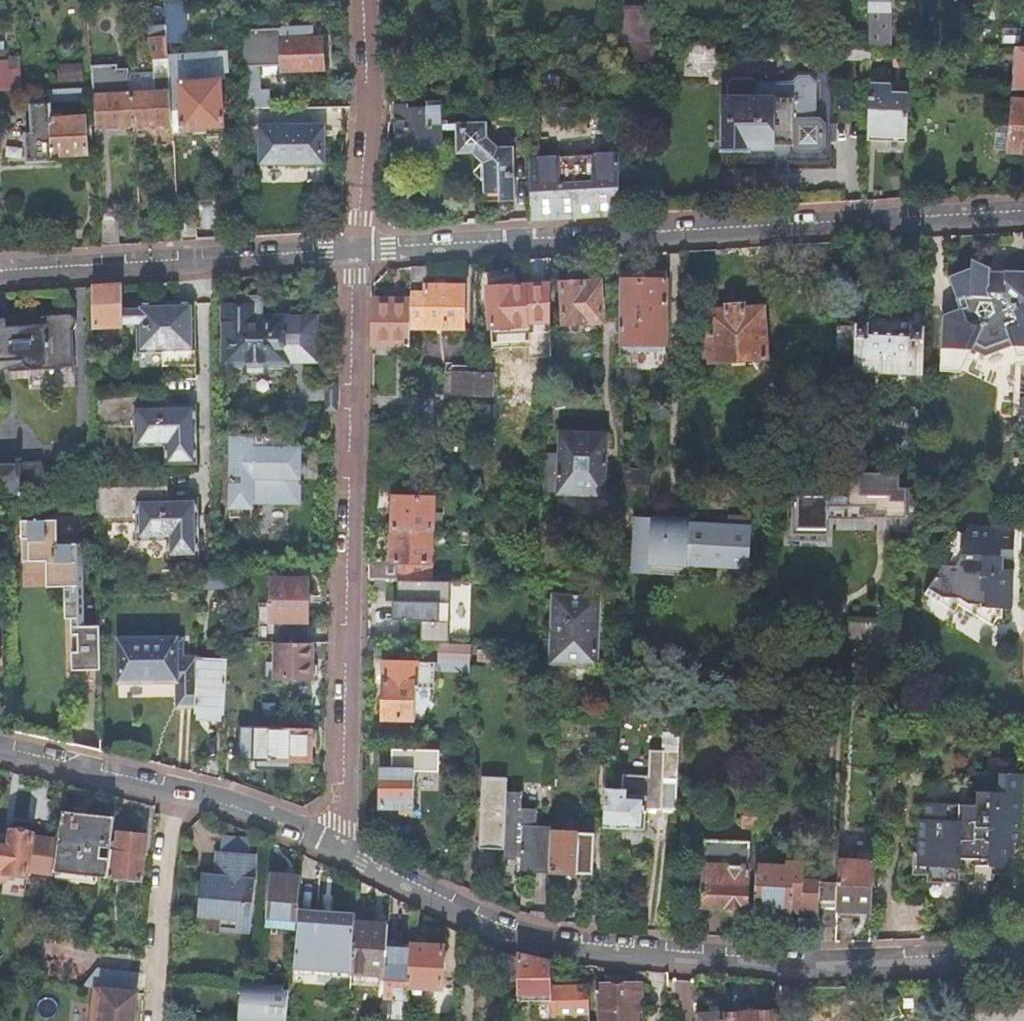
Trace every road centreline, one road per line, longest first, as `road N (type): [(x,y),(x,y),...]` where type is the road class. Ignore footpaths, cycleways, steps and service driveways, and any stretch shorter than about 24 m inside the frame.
road 1 (residential): [(336,853),(558,944),(798,966),(1023,961)]
road 2 (residential): [(1023,212),(355,251)]
road 3 (residential): [(336,853),(355,251)]
road 4 (residential): [(355,251),(0,273)]
road 5 (residential): [(0,753),(208,803),(336,853)]
road 6 (residential): [(355,251),(369,162),(367,0)]

